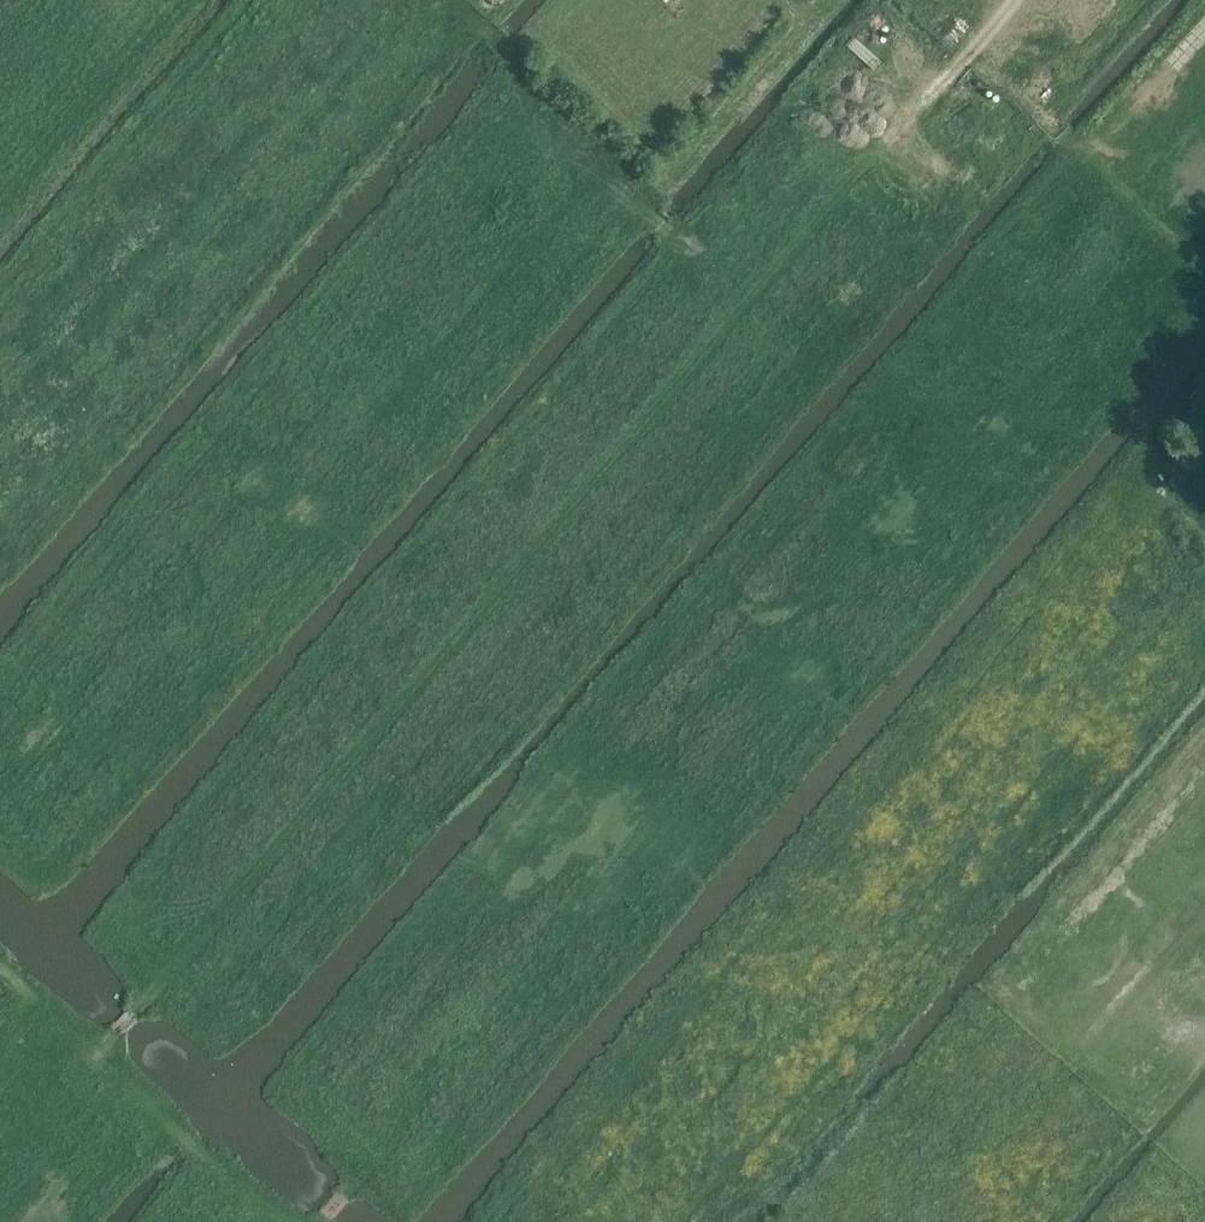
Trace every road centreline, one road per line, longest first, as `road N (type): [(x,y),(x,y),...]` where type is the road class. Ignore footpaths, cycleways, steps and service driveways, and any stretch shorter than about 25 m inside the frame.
road 1 (track): [(354,1188),(1204,27)]
road 2 (track): [(1204,263),(1043,122),(981,39)]
road 3 (track): [(313,1221),(262,1197),(192,1145),(104,1061)]
road 4 (track): [(1157,532),(1139,467),(1204,381)]

